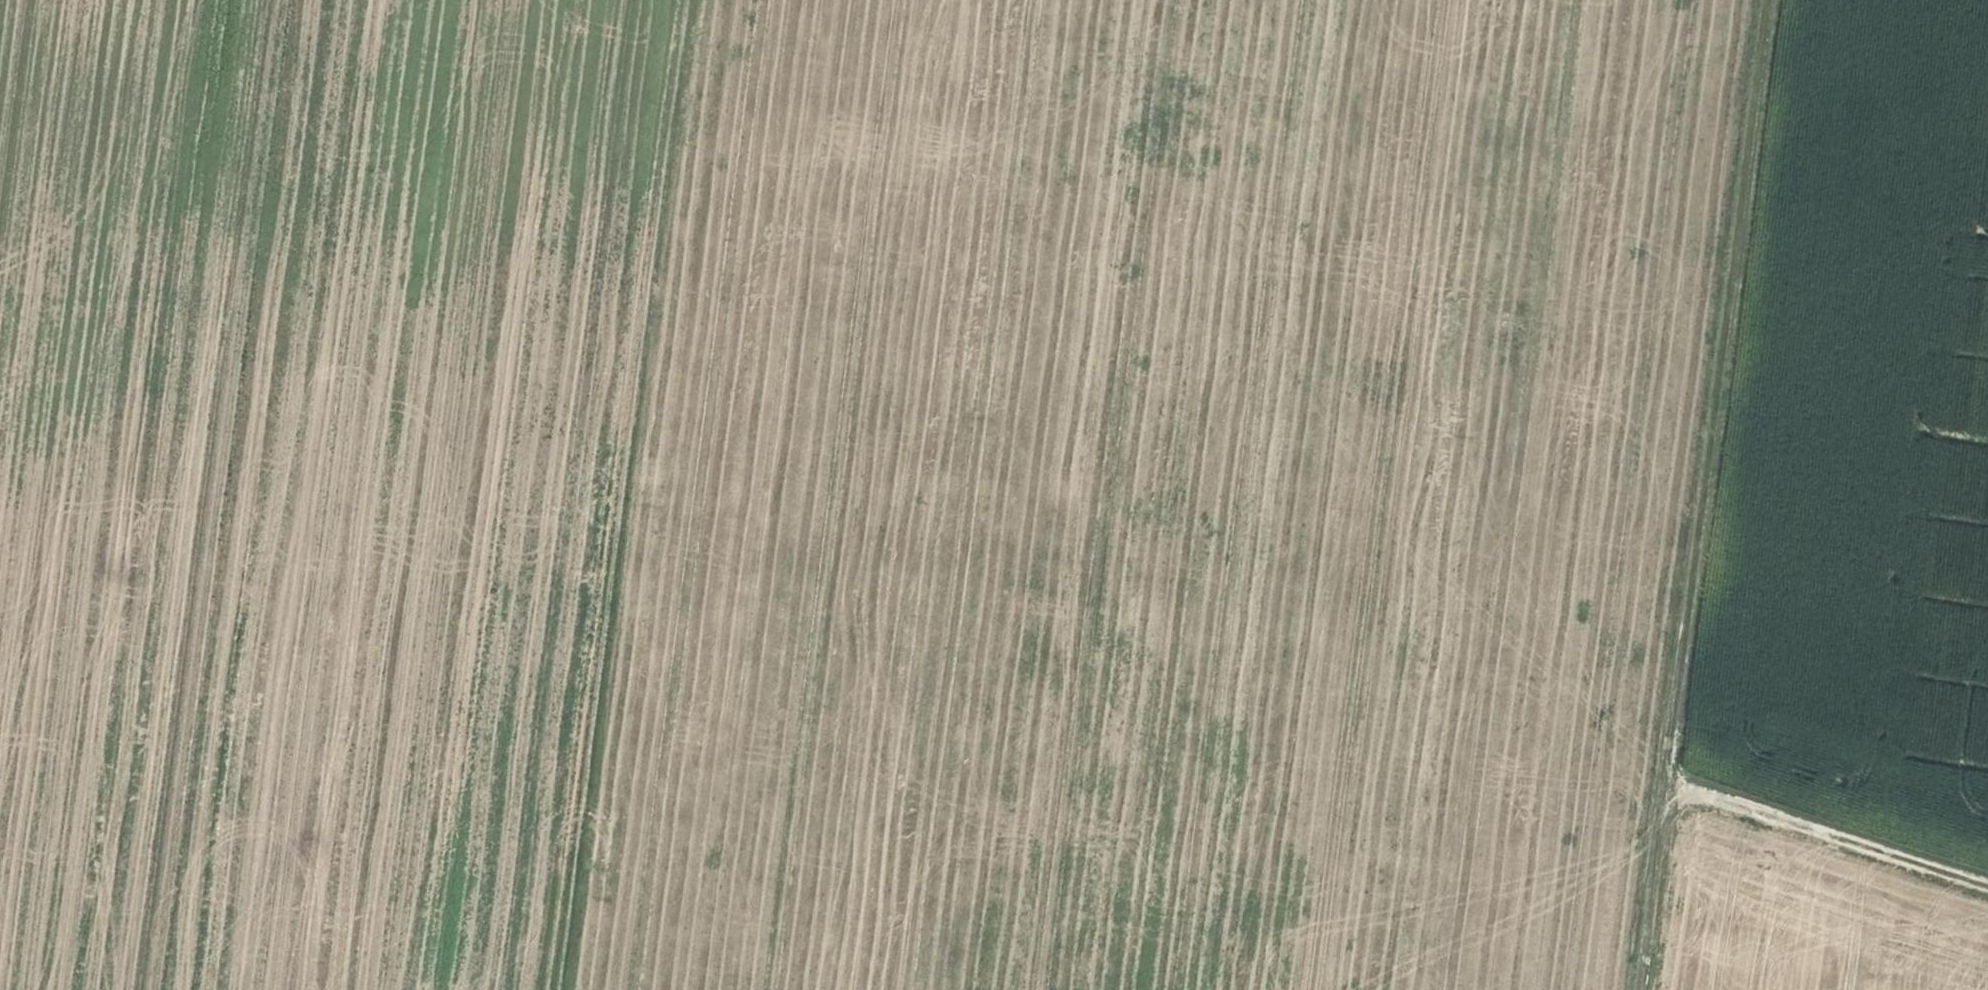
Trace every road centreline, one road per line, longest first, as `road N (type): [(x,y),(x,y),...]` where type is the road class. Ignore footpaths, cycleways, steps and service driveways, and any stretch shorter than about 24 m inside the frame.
road 1 (track): [(1639,989),(1768,0)]
road 2 (track): [(1665,787),(1987,888)]

